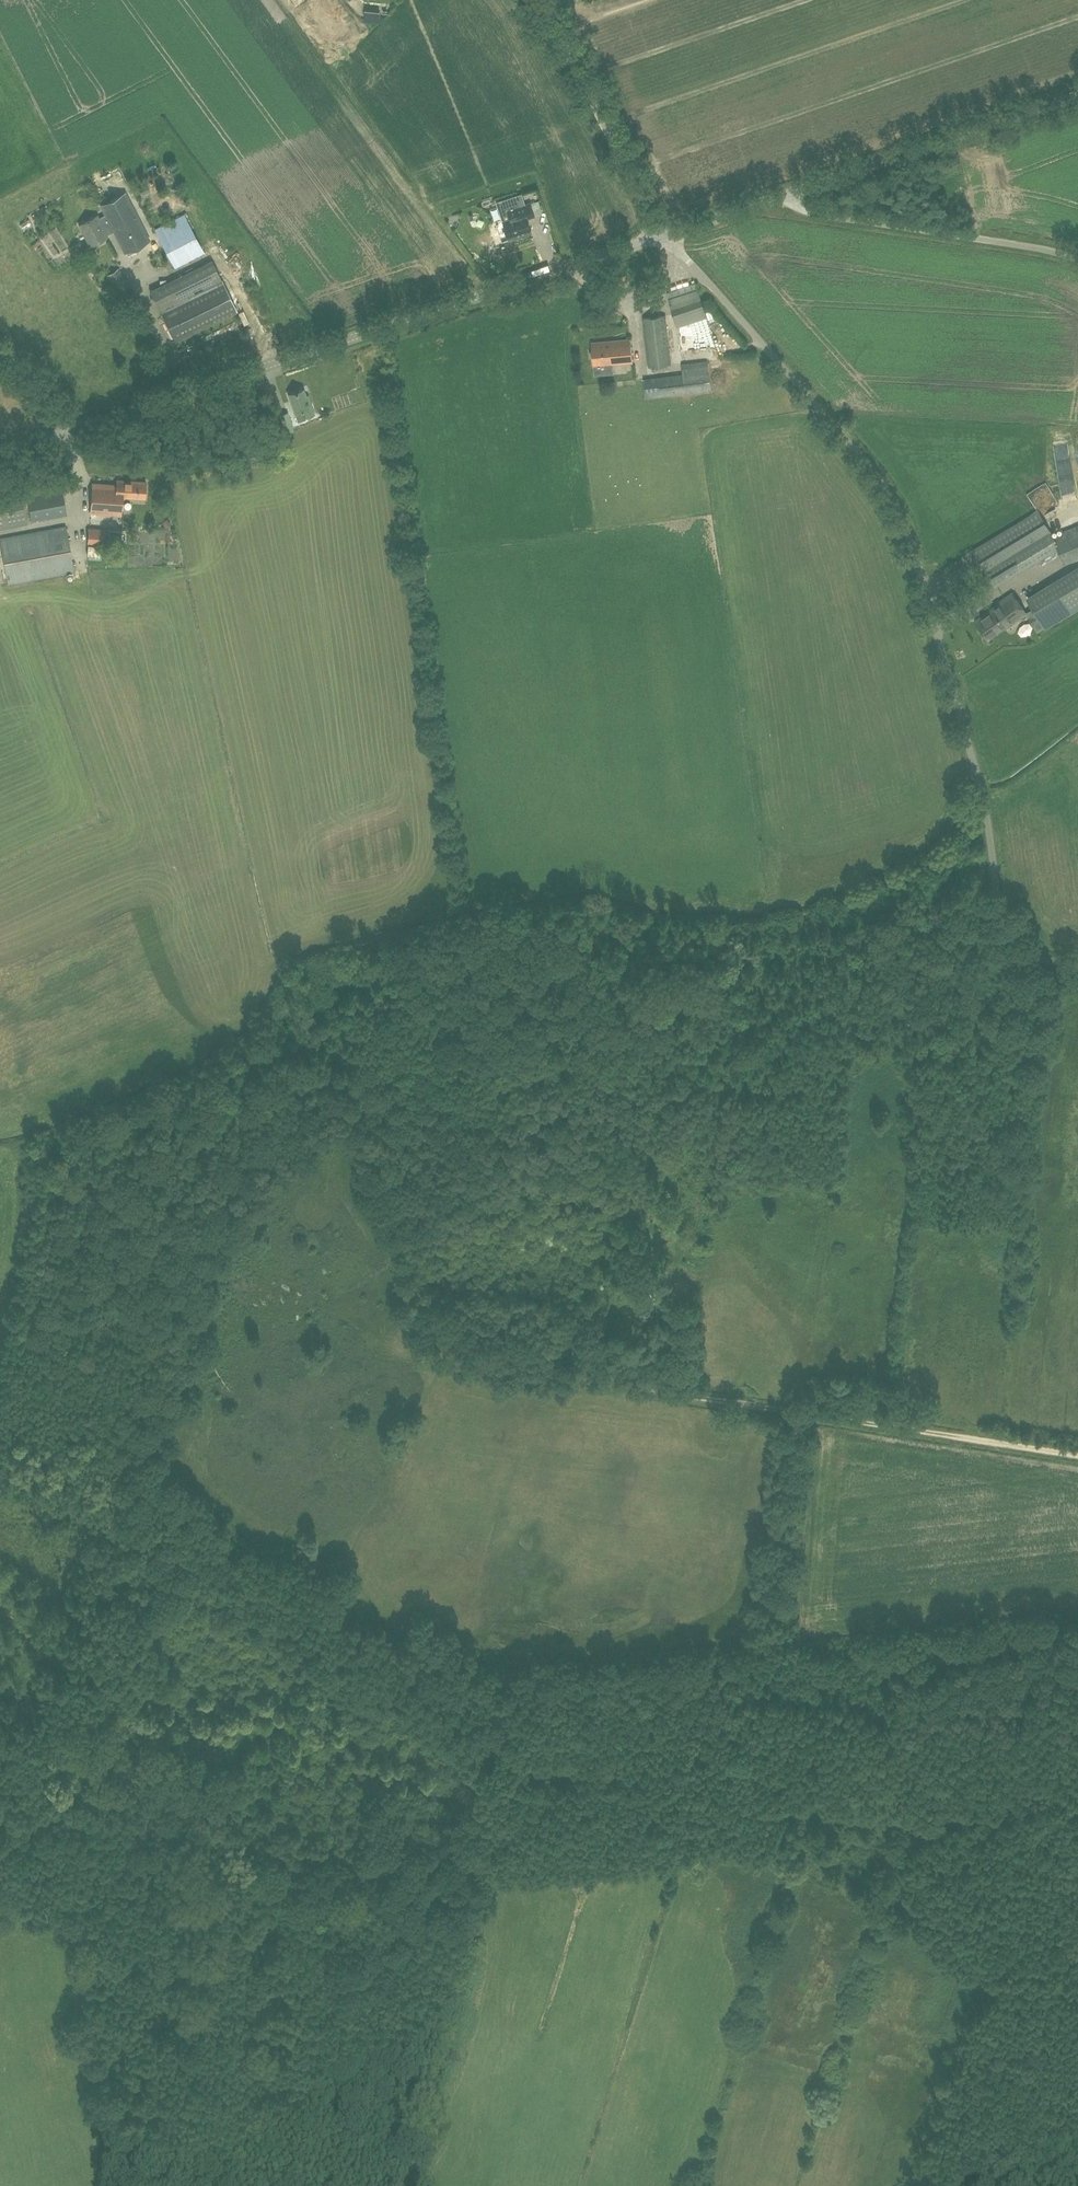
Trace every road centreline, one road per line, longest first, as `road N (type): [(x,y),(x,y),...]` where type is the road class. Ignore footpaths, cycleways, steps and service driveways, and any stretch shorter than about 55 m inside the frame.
road 1 (unclassified): [(1077,968),(1025,951),(1005,929),(982,792),(896,507),(668,233)]
road 2 (track): [(1077,1457),(416,1355)]
road 3 (tertiary): [(659,236),(71,432)]
road 4 (tertiary): [(1077,100),(789,196)]
road 5 (unclassified): [(1077,260),(1039,248),(815,215),(789,196)]
road 6 (unclassified): [(659,236),(537,0)]
road 7 (tertiary): [(789,196),(668,233)]

